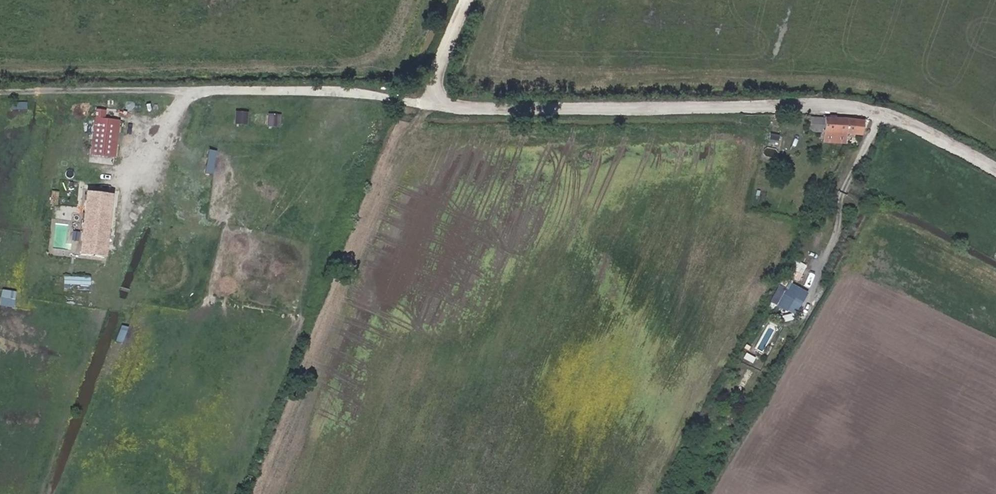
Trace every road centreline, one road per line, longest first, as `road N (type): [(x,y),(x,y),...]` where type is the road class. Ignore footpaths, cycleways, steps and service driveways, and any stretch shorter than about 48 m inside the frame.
road 1 (track): [(995,167),(900,117),(825,105),(499,113),(426,99),(461,0)]

